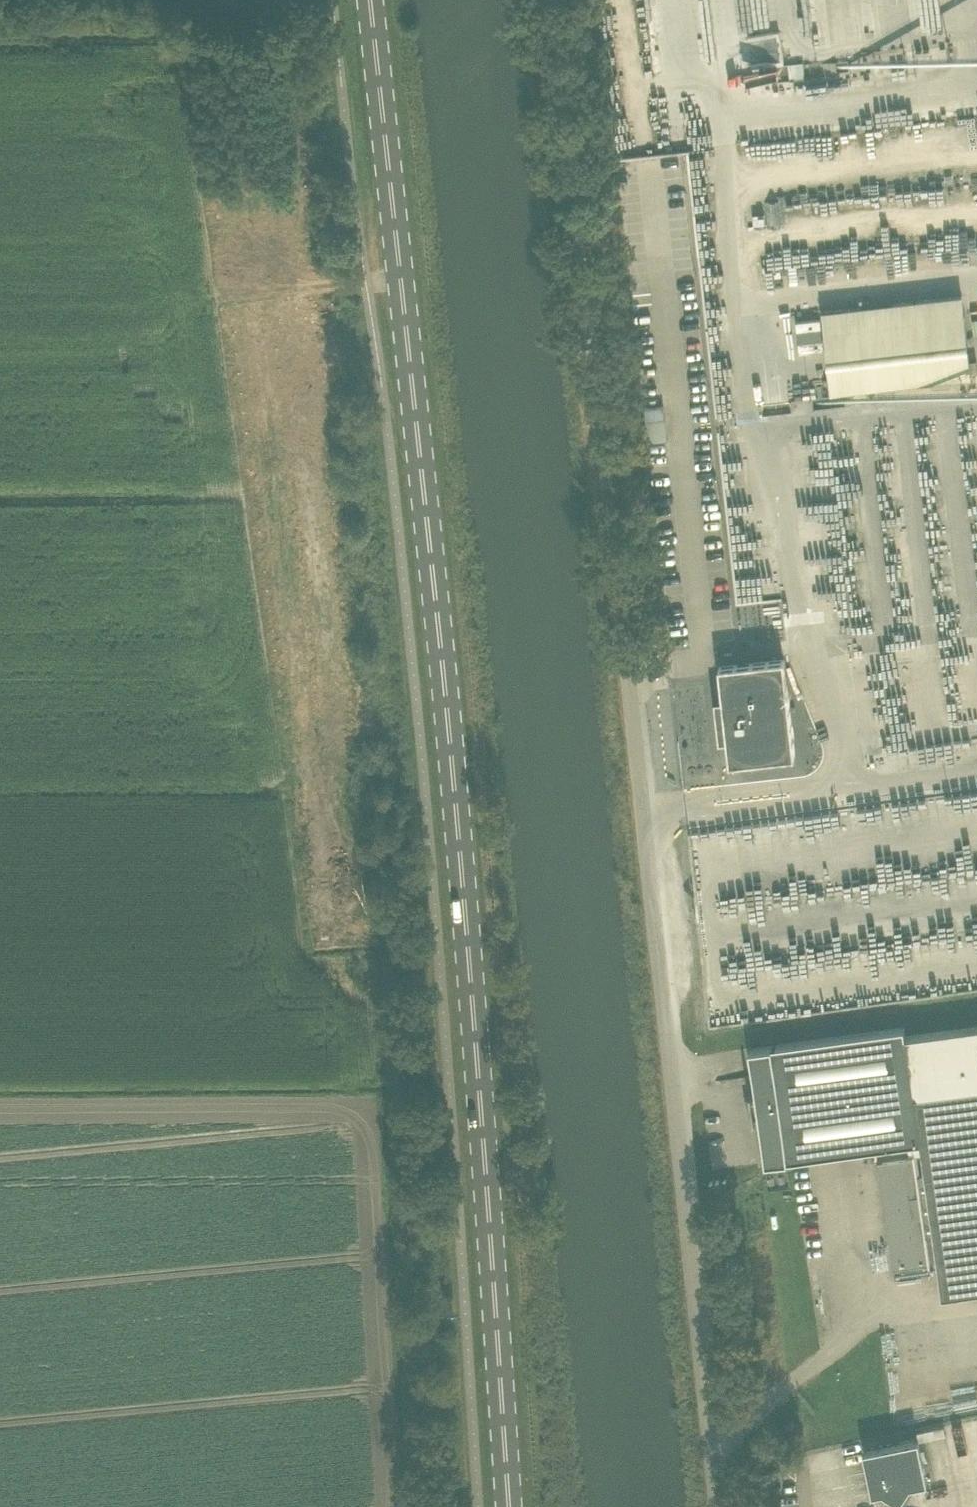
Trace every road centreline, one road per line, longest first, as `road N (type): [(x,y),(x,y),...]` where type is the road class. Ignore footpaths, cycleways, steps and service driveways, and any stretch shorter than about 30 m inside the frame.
road 1 (primary): [(517,1506),(464,814),(370,0)]
road 2 (unclassified): [(718,1506),(625,653)]
road 3 (track): [(625,653),(555,0)]

